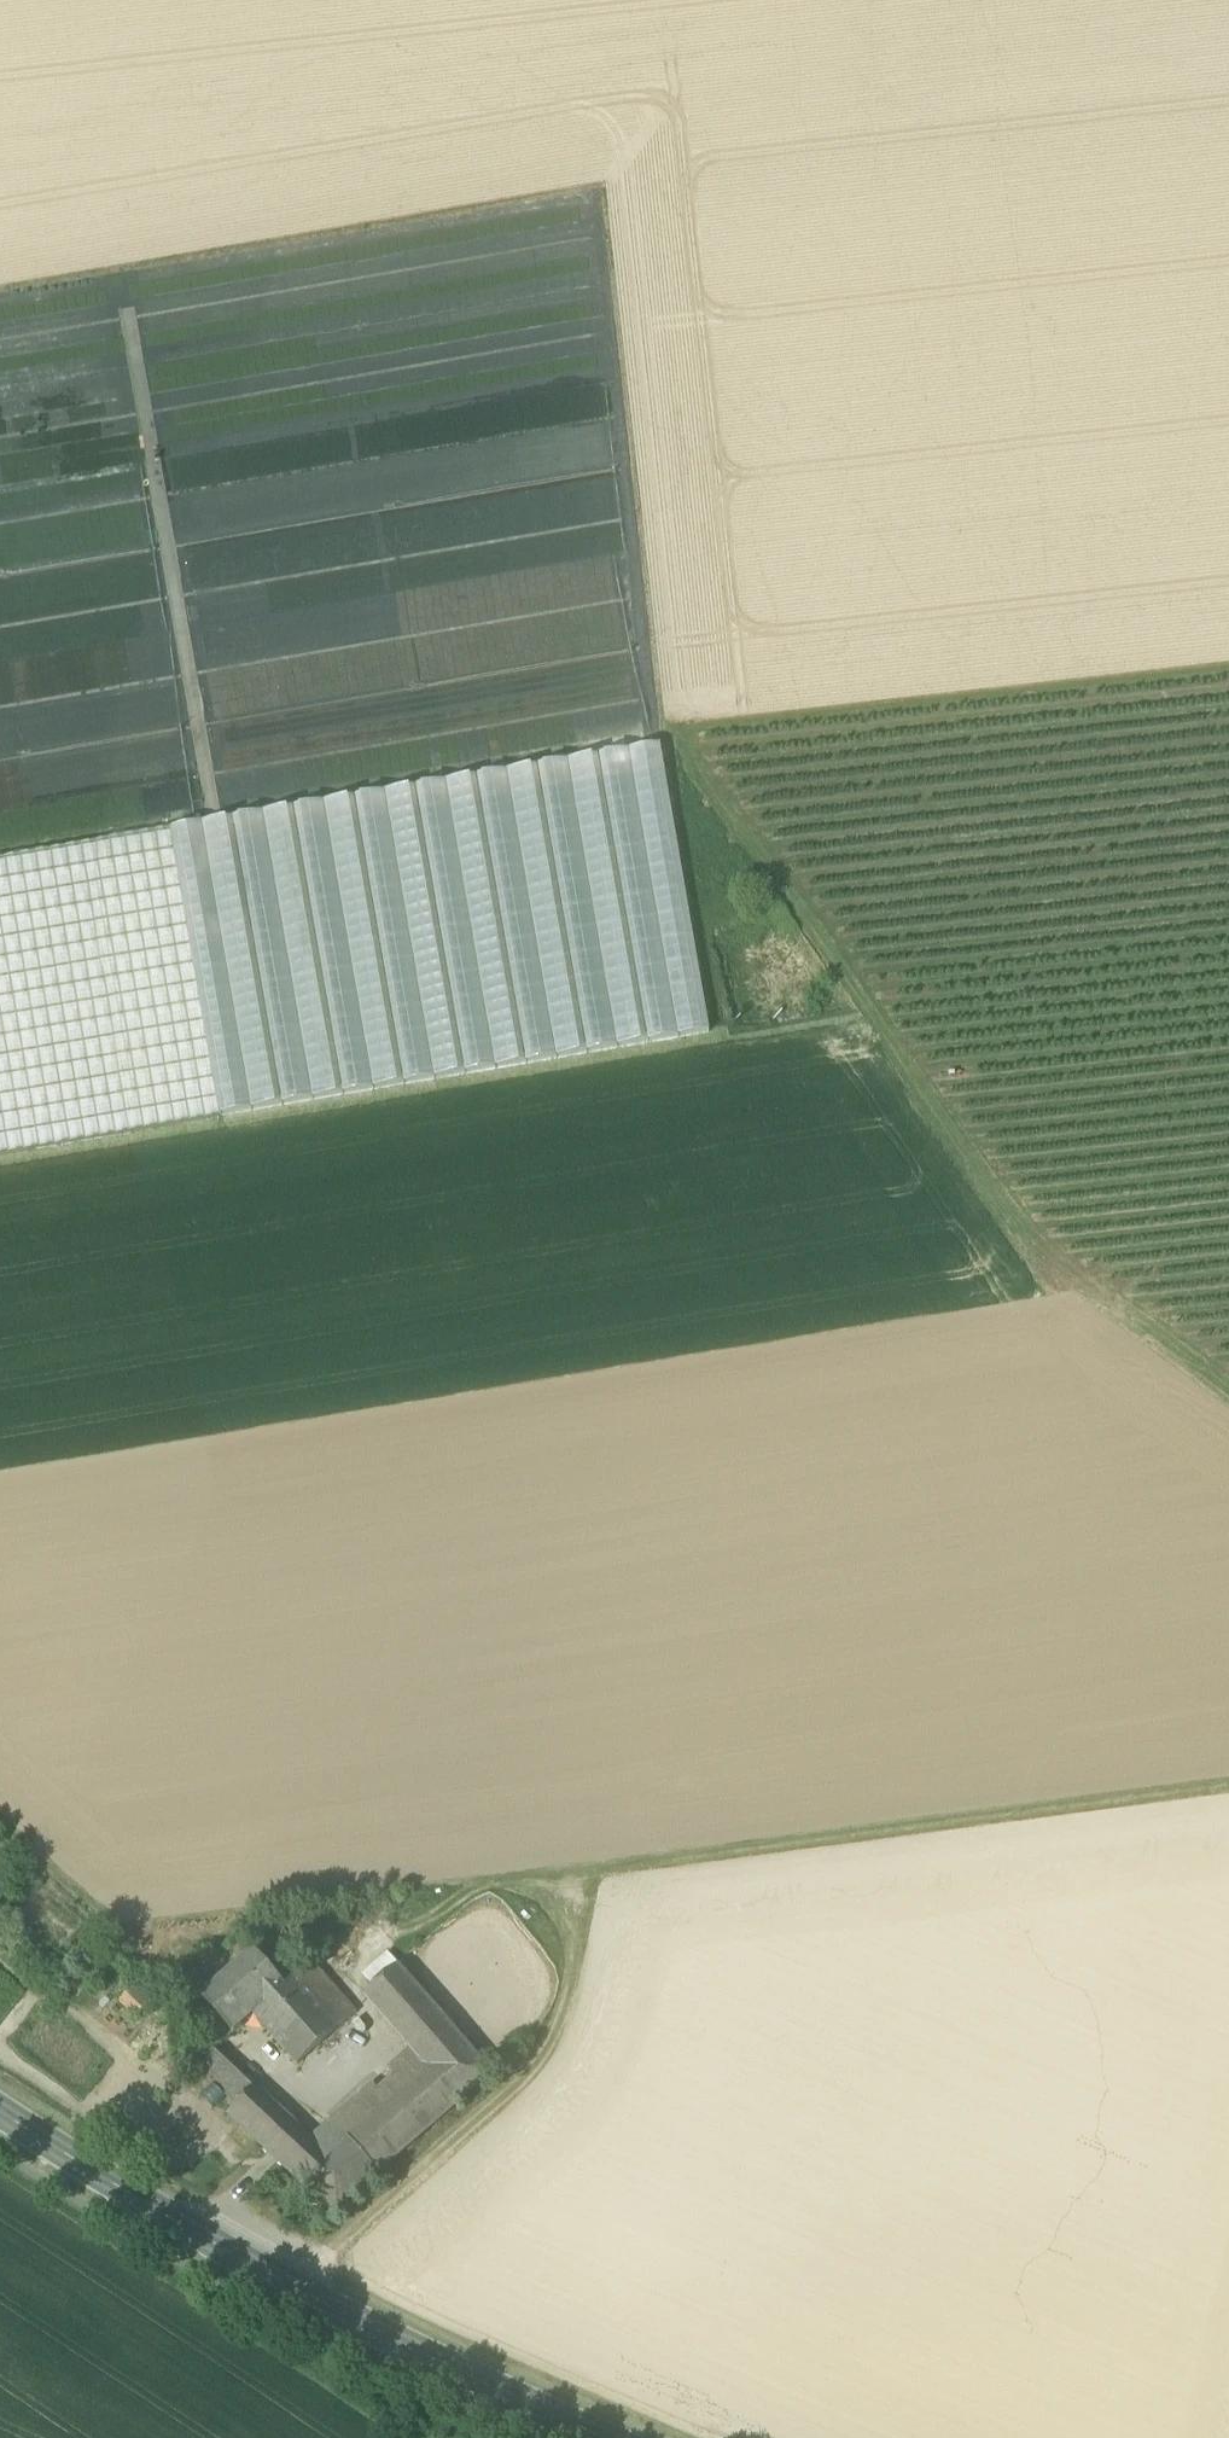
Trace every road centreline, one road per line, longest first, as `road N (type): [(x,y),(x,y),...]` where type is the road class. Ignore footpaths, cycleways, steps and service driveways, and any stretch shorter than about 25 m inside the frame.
road 1 (tertiary): [(603,2437),(453,2372),(0,2115)]
road 2 (track): [(1228,1787),(580,1875)]

